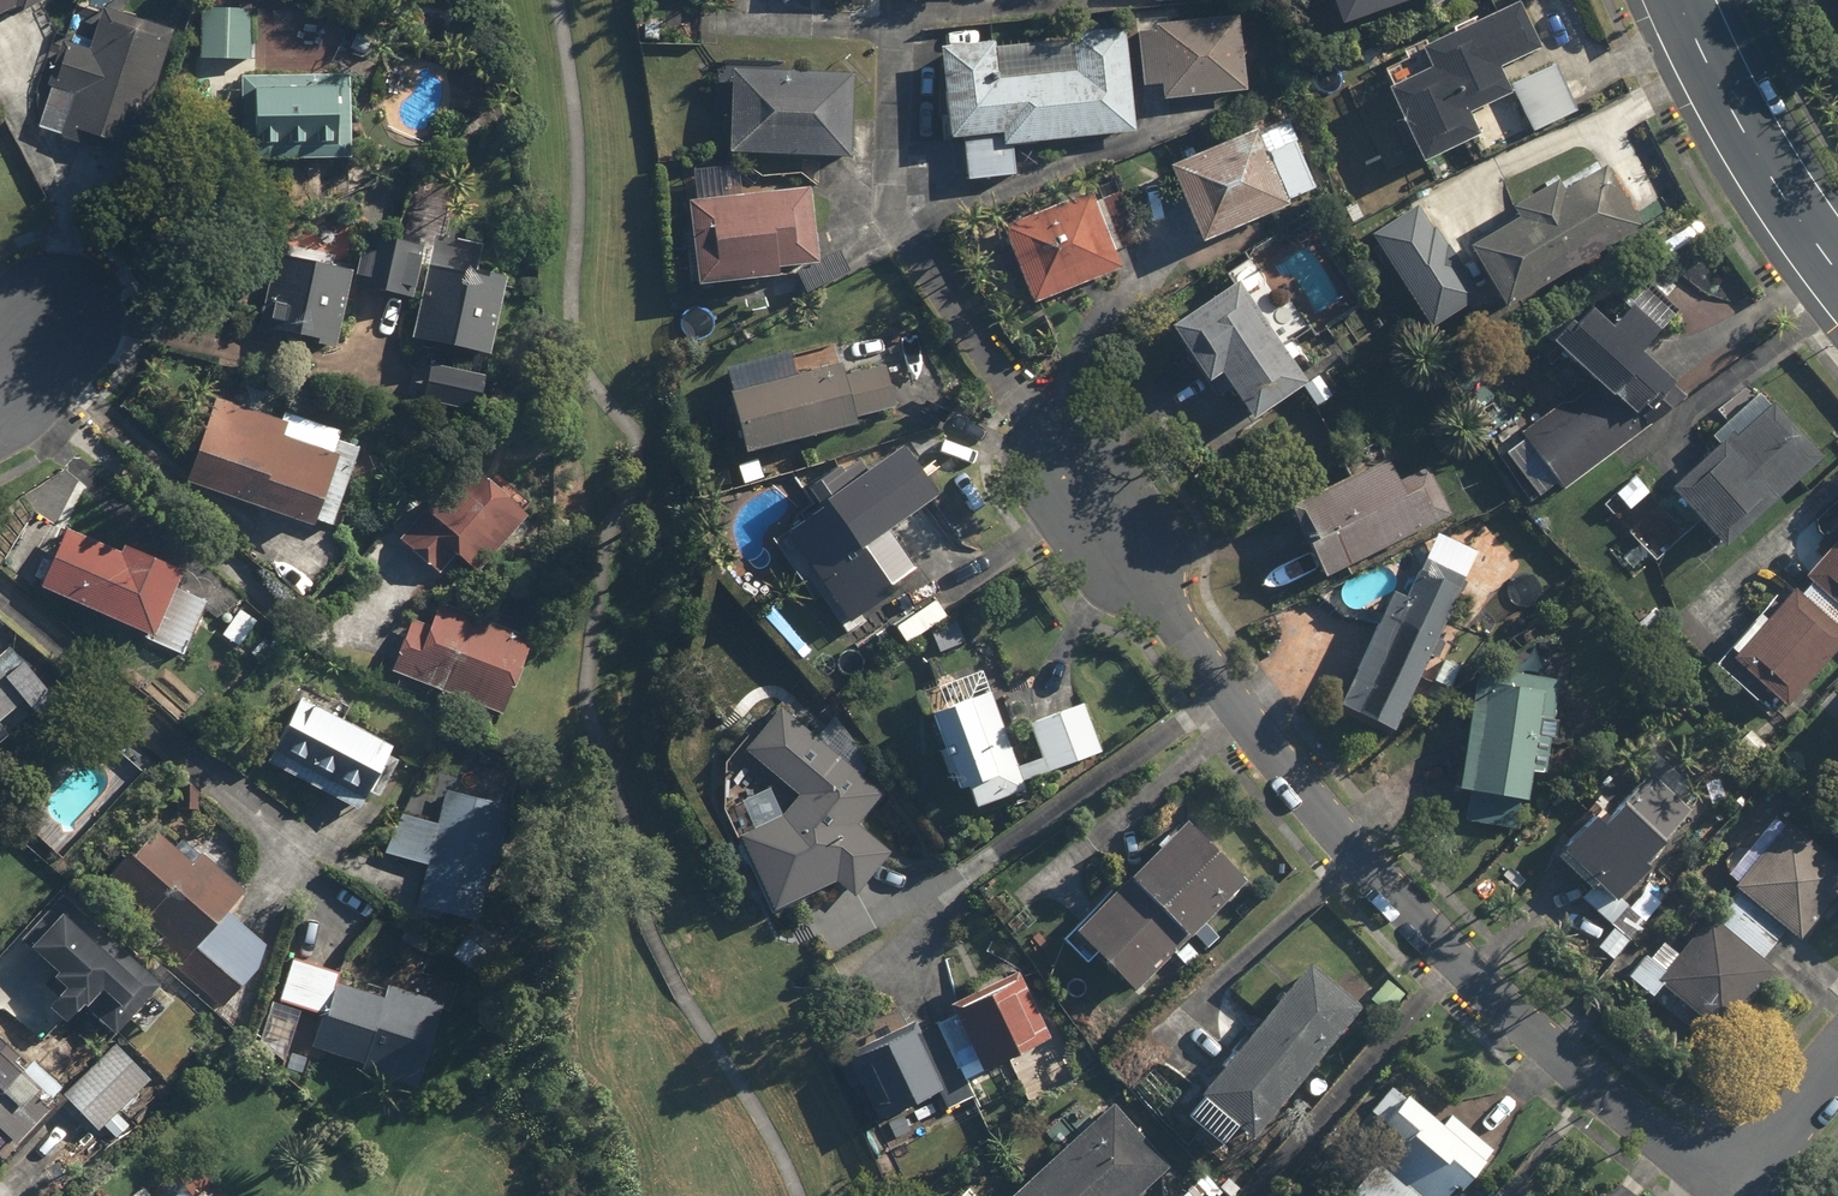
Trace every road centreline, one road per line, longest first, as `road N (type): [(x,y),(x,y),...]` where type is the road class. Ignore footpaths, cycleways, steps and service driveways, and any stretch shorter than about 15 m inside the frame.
road 1 (residential): [(1730,1185),(1599,1089),(1381,877),(1193,645),(1053,449)]
road 2 (secondary): [(1679,0),(1725,109),(1837,266)]
road 3 (residential): [(1730,1185),(1837,1058)]

